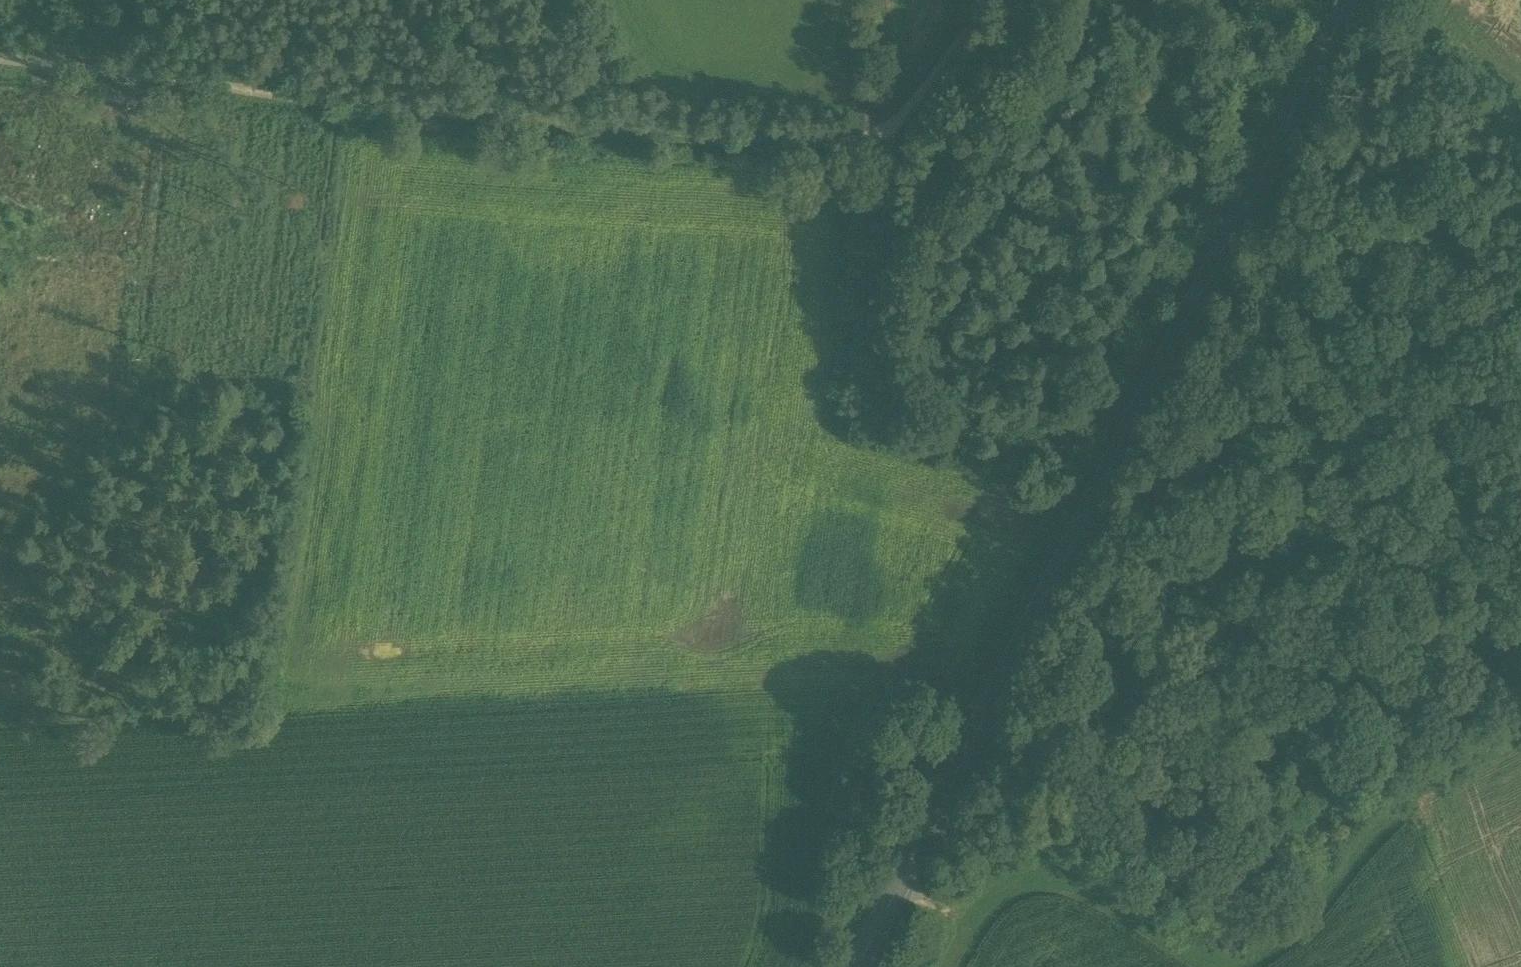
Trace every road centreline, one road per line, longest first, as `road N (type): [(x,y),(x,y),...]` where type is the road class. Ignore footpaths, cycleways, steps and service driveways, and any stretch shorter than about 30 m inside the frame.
road 1 (secondary): [(855,966),(1348,0)]
road 2 (unclassified): [(991,0),(902,109),(867,130),(832,134),(0,39)]

